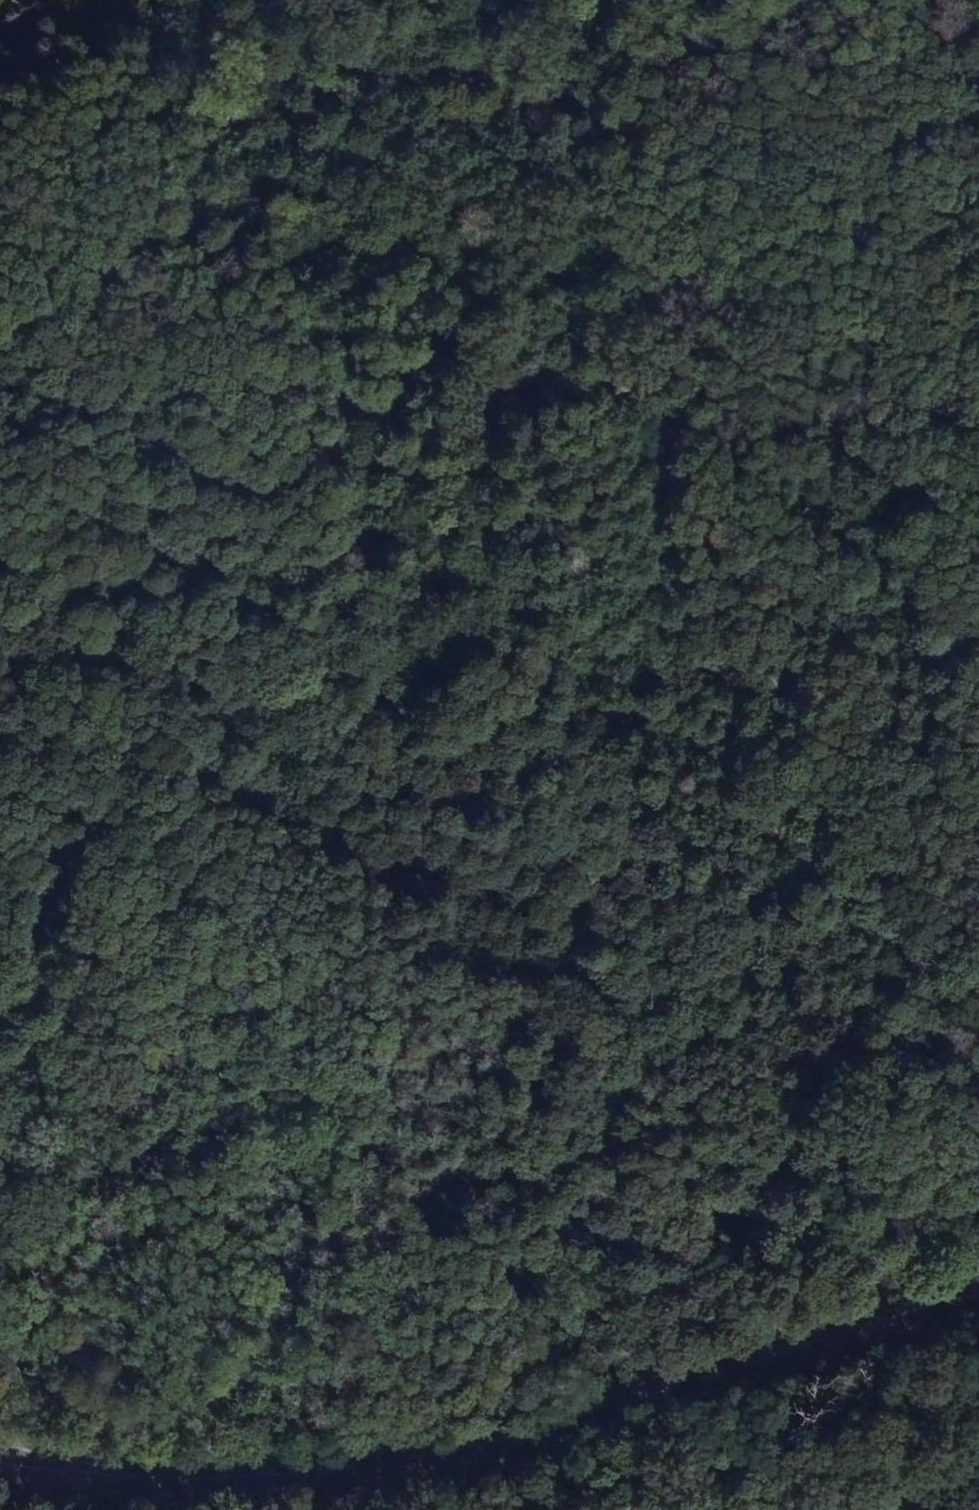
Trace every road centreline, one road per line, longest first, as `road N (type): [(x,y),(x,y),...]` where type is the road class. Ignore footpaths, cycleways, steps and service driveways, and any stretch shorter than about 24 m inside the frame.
road 1 (secondary): [(978,1289),(457,1454),(315,1487),(181,1497),(0,1471)]

